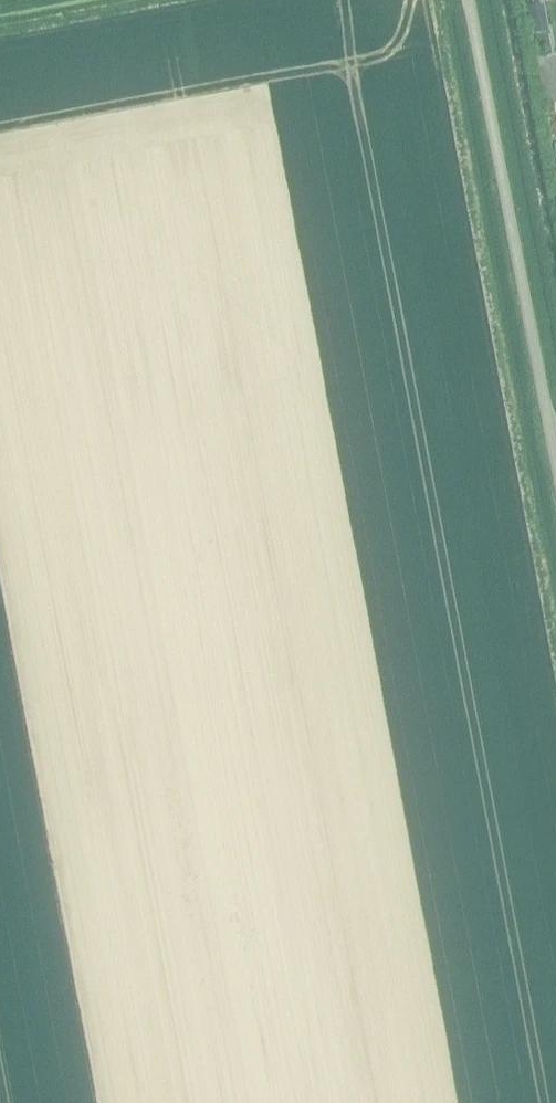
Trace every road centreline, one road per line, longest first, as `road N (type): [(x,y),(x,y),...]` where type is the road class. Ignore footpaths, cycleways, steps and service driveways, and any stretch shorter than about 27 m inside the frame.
road 1 (unclassified): [(555,446),(470,0)]

